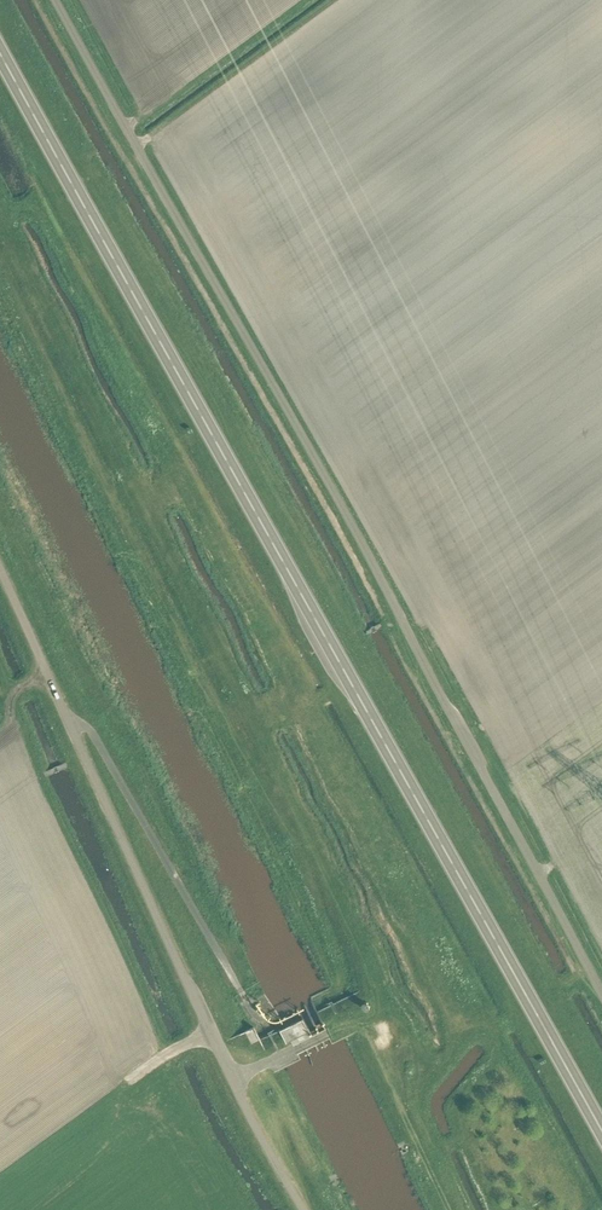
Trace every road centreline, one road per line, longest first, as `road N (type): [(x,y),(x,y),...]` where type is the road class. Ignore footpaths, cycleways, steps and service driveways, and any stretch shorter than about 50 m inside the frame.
road 1 (trunk): [(601,1134),(0,44)]
road 2 (unclassified): [(601,986),(335,482),(55,0)]
road 3 (unclassified): [(301,1209),(235,1085),(0,573)]

